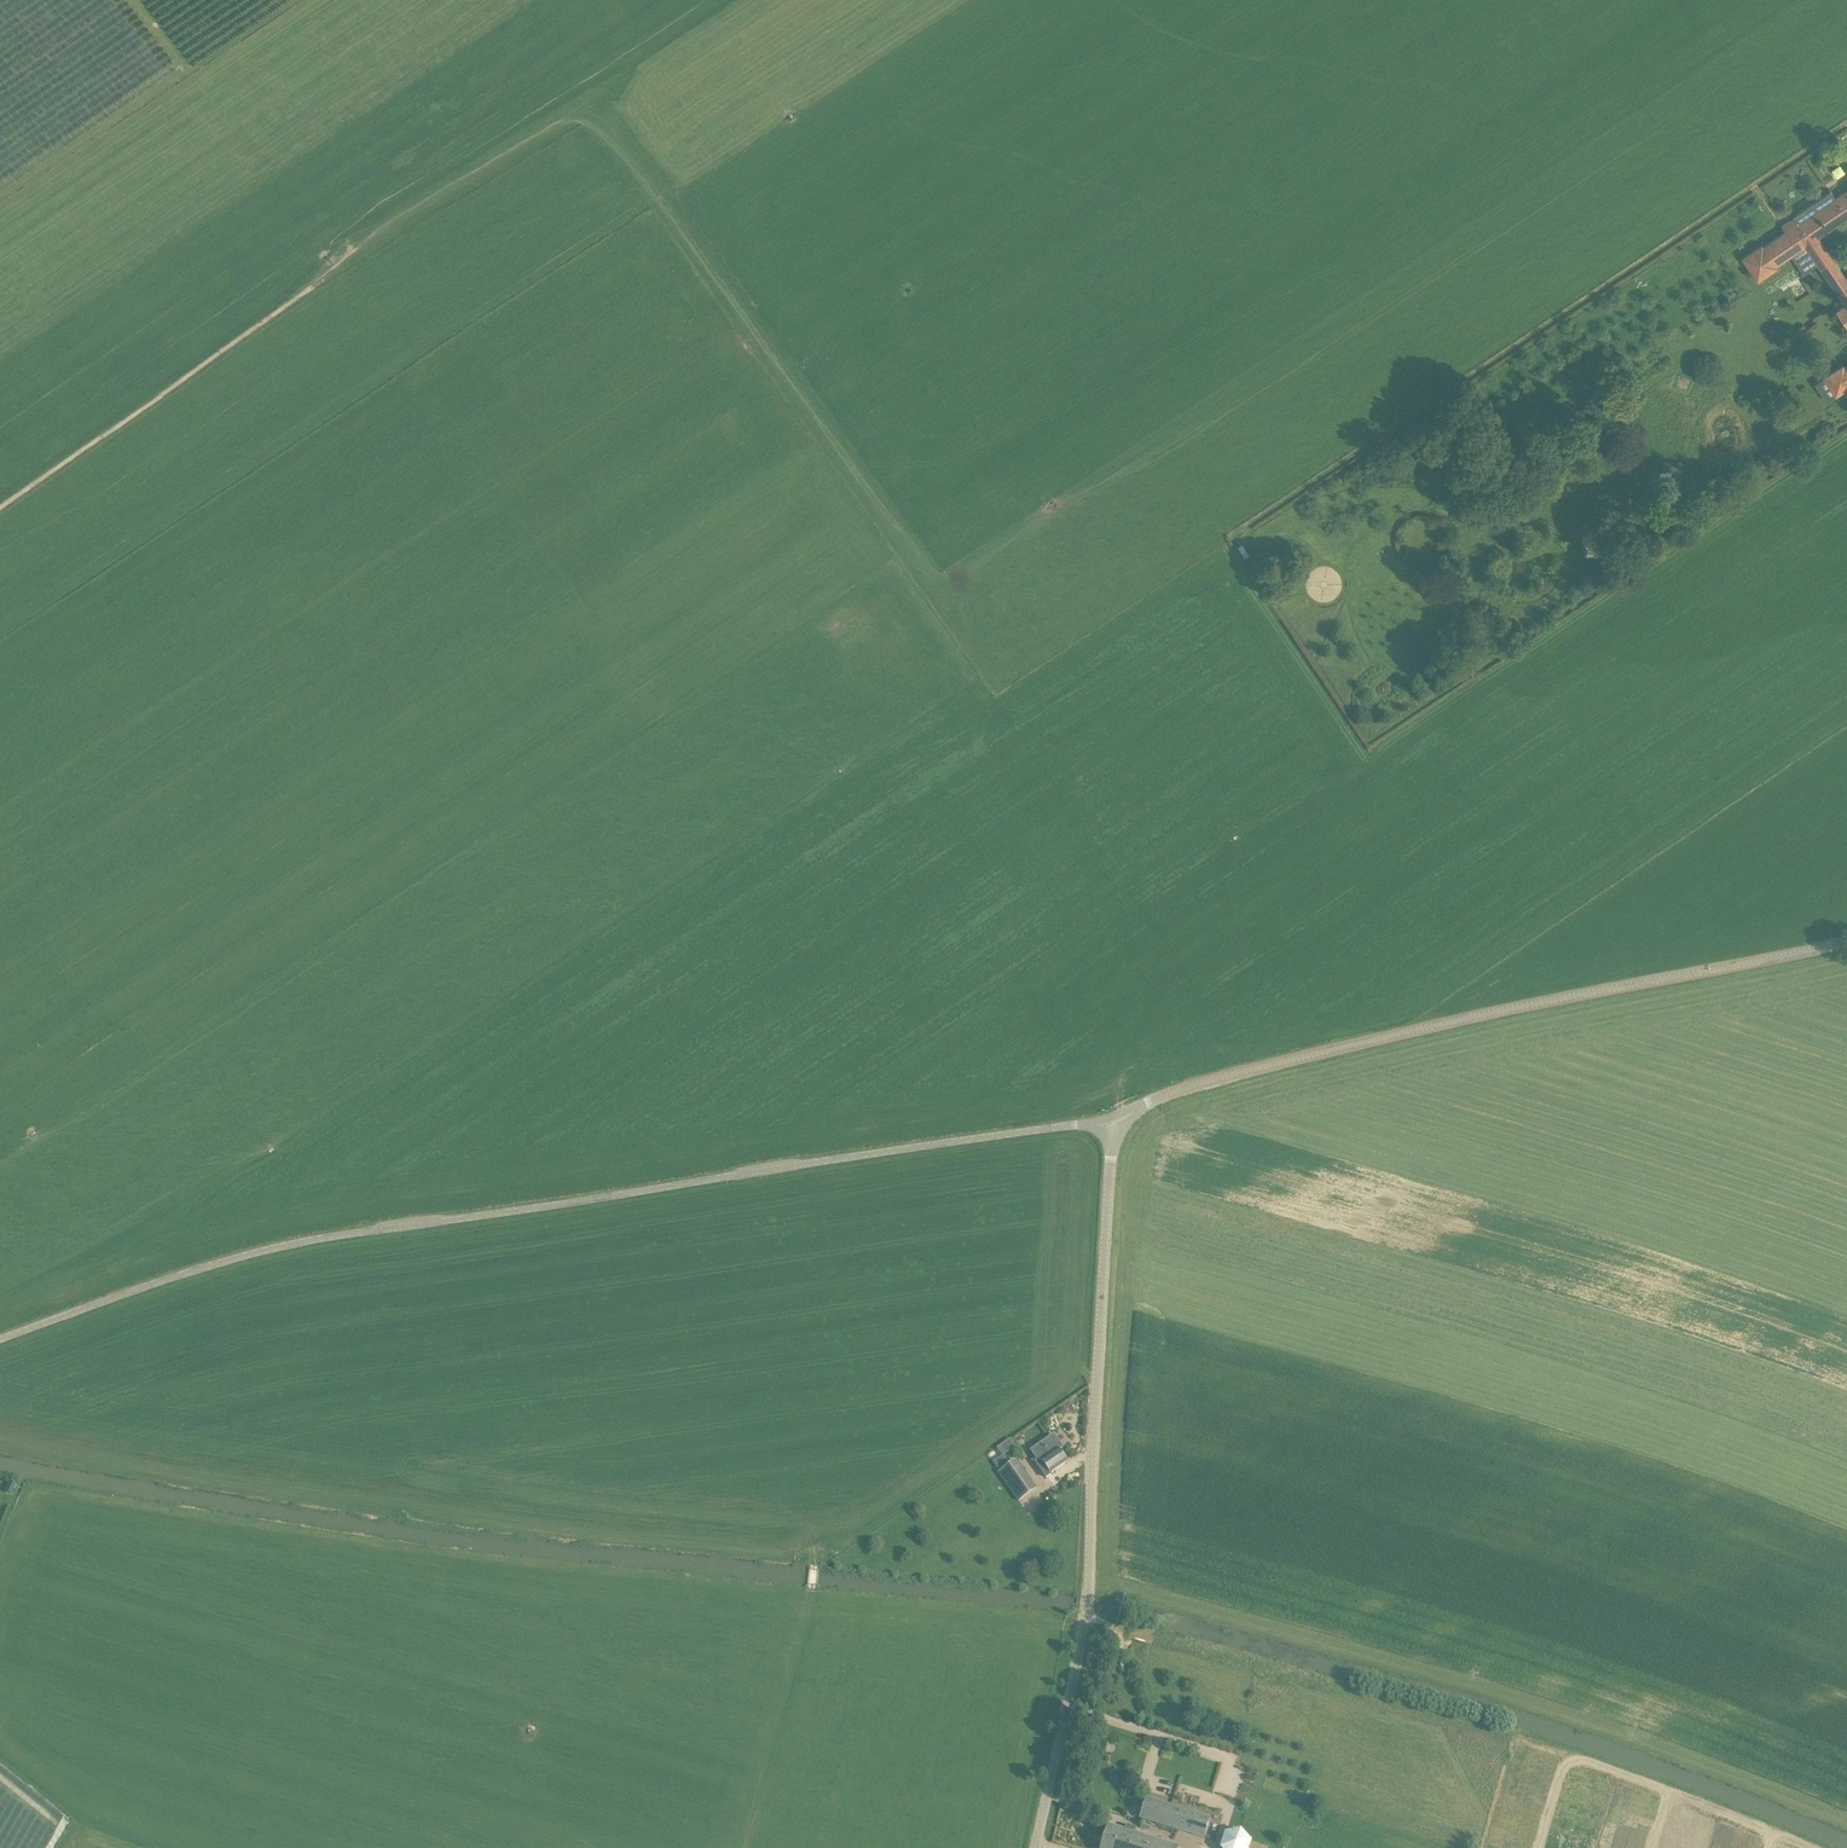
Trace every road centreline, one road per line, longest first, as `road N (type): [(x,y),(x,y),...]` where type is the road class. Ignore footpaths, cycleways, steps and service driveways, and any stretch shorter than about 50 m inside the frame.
road 1 (unclassified): [(1114,1116),(277,1246),(0,1340)]
road 2 (tertiary): [(1114,1116),(1211,1078),(1379,1037),(1846,941)]
road 3 (tertiary): [(1034,1847),(1087,1607),(1114,1116)]

